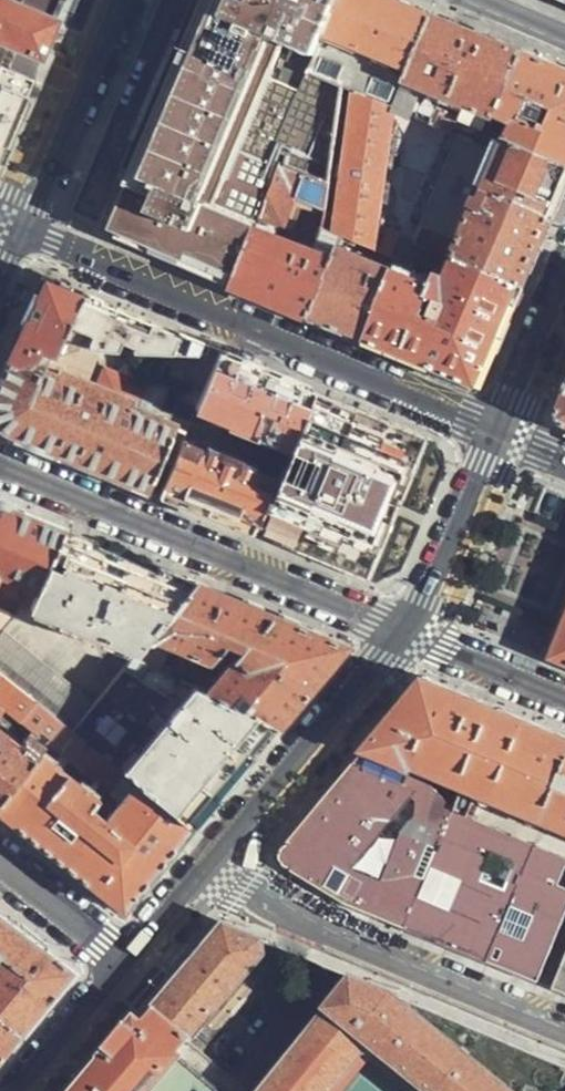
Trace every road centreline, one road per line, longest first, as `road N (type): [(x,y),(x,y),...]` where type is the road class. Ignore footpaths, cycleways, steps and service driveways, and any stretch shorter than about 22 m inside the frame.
road 1 (residential): [(498,433),(16,231)]
road 2 (residential): [(0,467),(403,635)]
road 3 (residential): [(564,1037),(242,891),(213,865)]
road 4 (residential): [(213,865),(403,635)]
road 5 (tertiary): [(114,0),(16,231)]
road 6 (residential): [(403,635),(498,433)]
road 7 (residential): [(403,635),(564,699)]
road 8 (residential): [(126,970),(0,866)]
road 9 (residential): [(498,433),(564,288)]
road 10 (residential): [(26,1090),(126,970)]
road 11 (residential): [(126,970),(213,865)]

